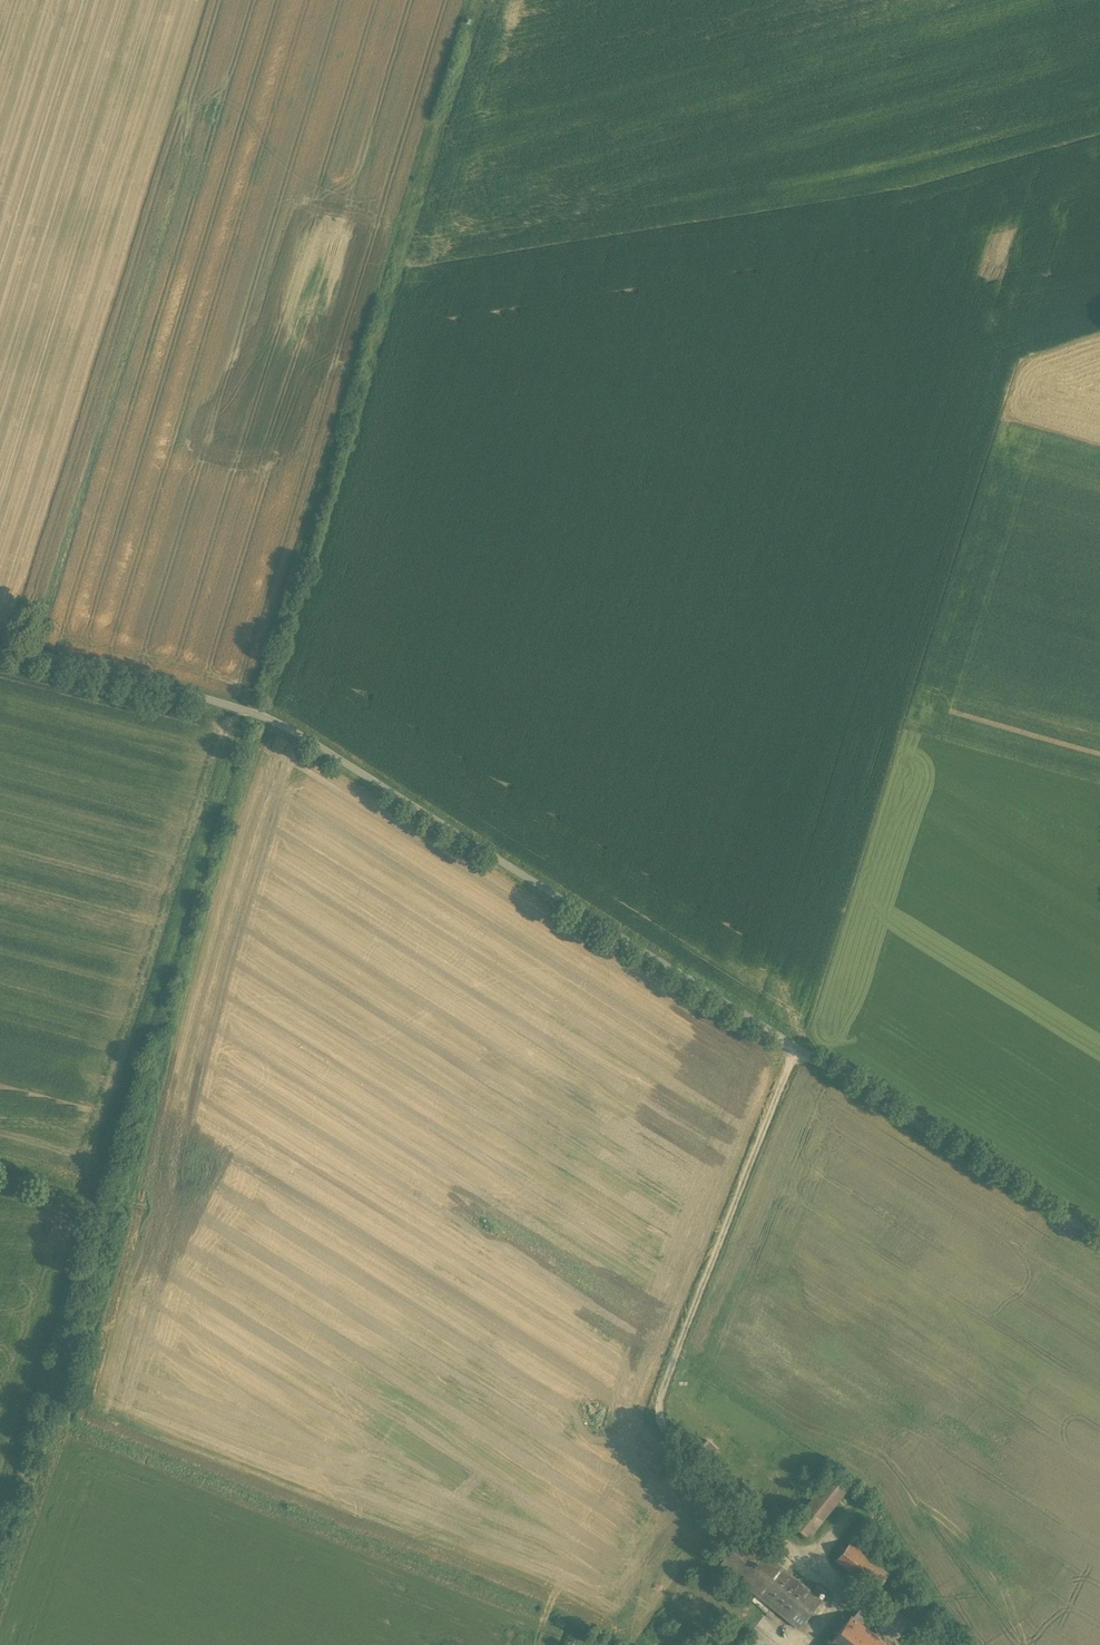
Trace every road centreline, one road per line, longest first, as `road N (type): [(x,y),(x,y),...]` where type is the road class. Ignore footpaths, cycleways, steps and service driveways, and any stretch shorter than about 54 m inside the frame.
road 1 (unclassified): [(0,643),(292,725),(1099,1238)]

